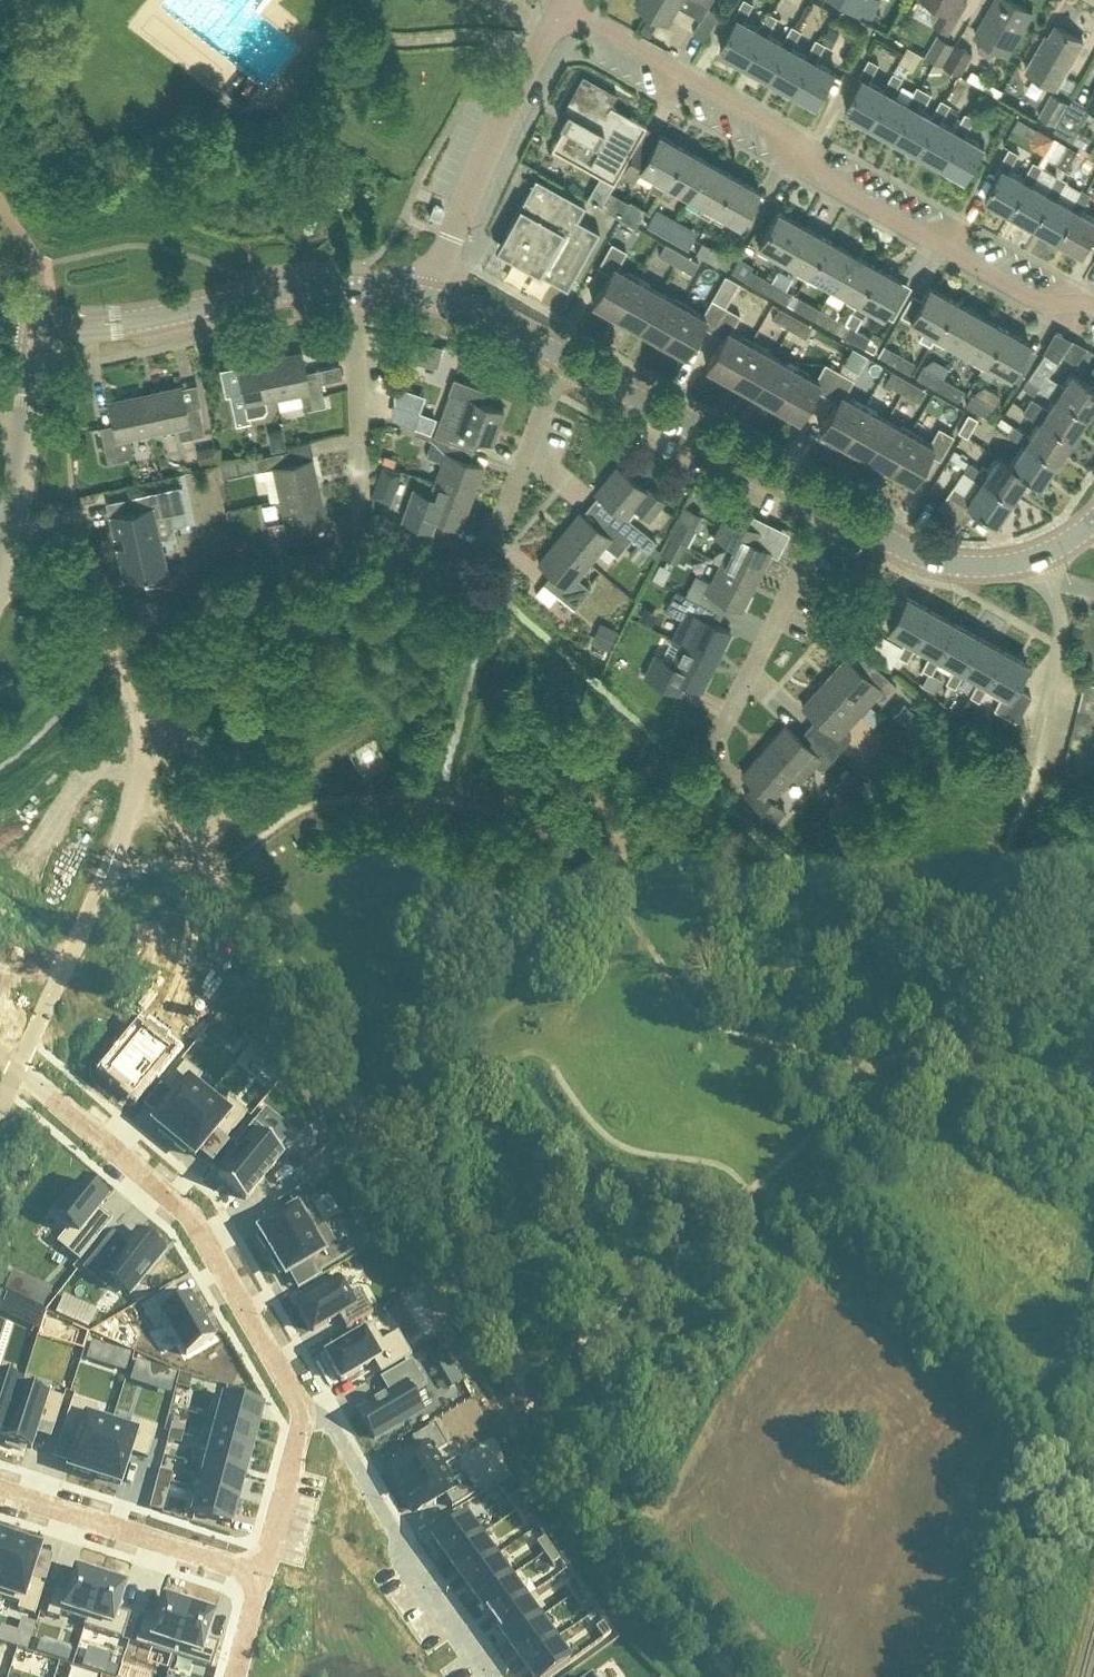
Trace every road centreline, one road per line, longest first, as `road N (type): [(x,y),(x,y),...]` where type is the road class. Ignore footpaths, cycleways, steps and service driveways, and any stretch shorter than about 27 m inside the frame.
road 1 (unclassified): [(732,1676),(605,1529),(217,873),(144,742),(102,633),(0,573)]
road 2 (residential): [(1093,304),(1028,299),(834,188),(786,129),(561,4)]
road 3 (residential): [(17,1076),(156,1186),(209,1246),(296,1400),(296,1443),(258,1577)]
road 4 (residential): [(431,296),(488,149),(561,4)]
road 5 (tertiary): [(821,505),(561,355)]
road 6 (residential): [(703,766),(821,505)]
road 7 (residential): [(258,1577),(0,1494)]
road 8 (residential): [(0,573),(38,339)]
road 9 (residential): [(361,514),(353,284)]
road 10 (tertiary): [(1019,563),(940,563),(821,505)]
road 11 (residential): [(1033,752),(1061,622),(1019,563)]
road 12 (residential): [(493,543),(561,355)]
road 13 (tertiary): [(57,322),(160,323),(239,293)]
road 14 (tertiary): [(239,293),(62,278)]
road 15 (tertiary): [(561,355),(431,296)]

